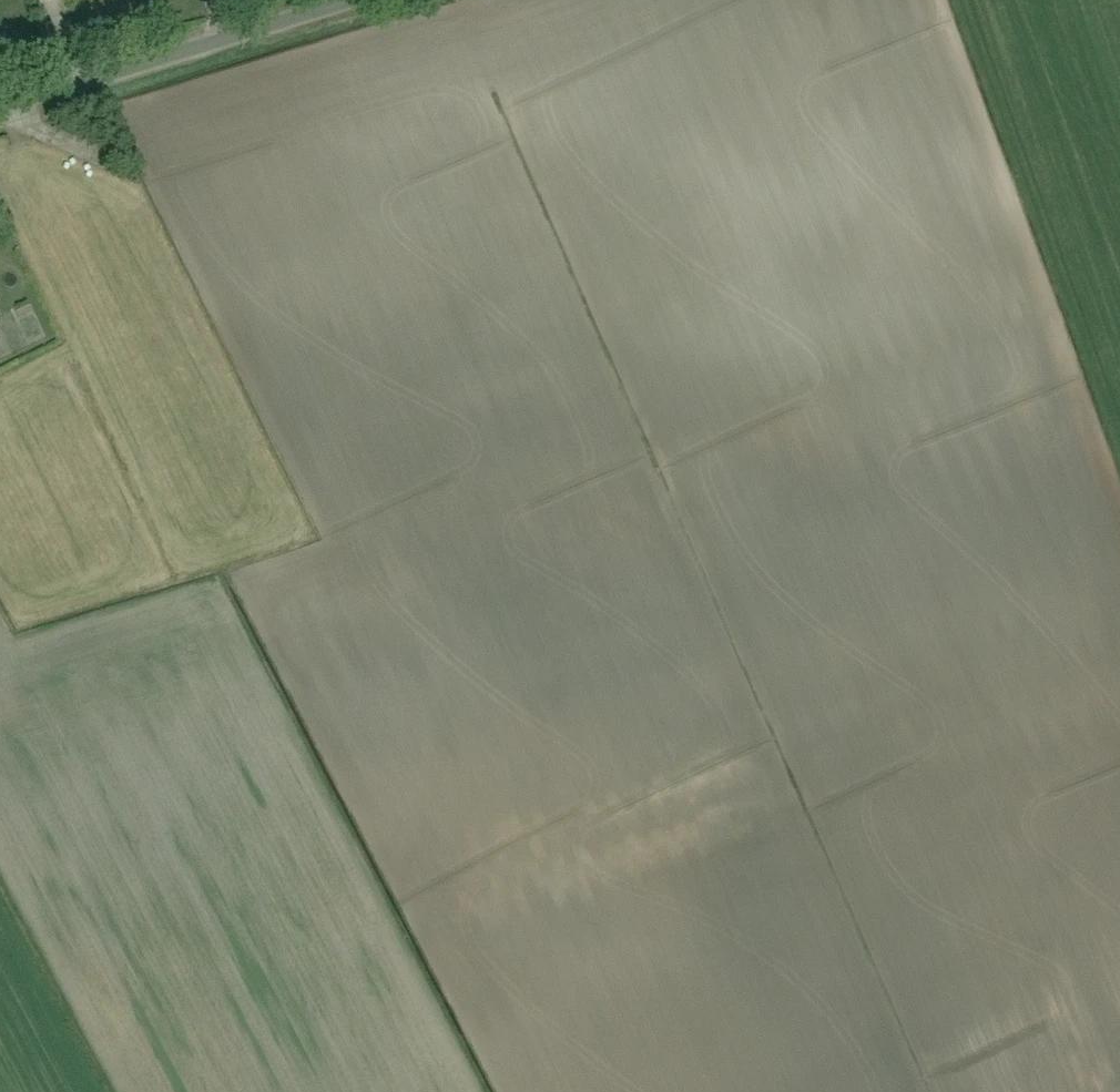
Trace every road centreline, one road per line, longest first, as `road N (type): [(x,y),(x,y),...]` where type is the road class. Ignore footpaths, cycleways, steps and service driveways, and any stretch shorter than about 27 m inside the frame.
road 1 (unclassified): [(0,108),(355,0)]

